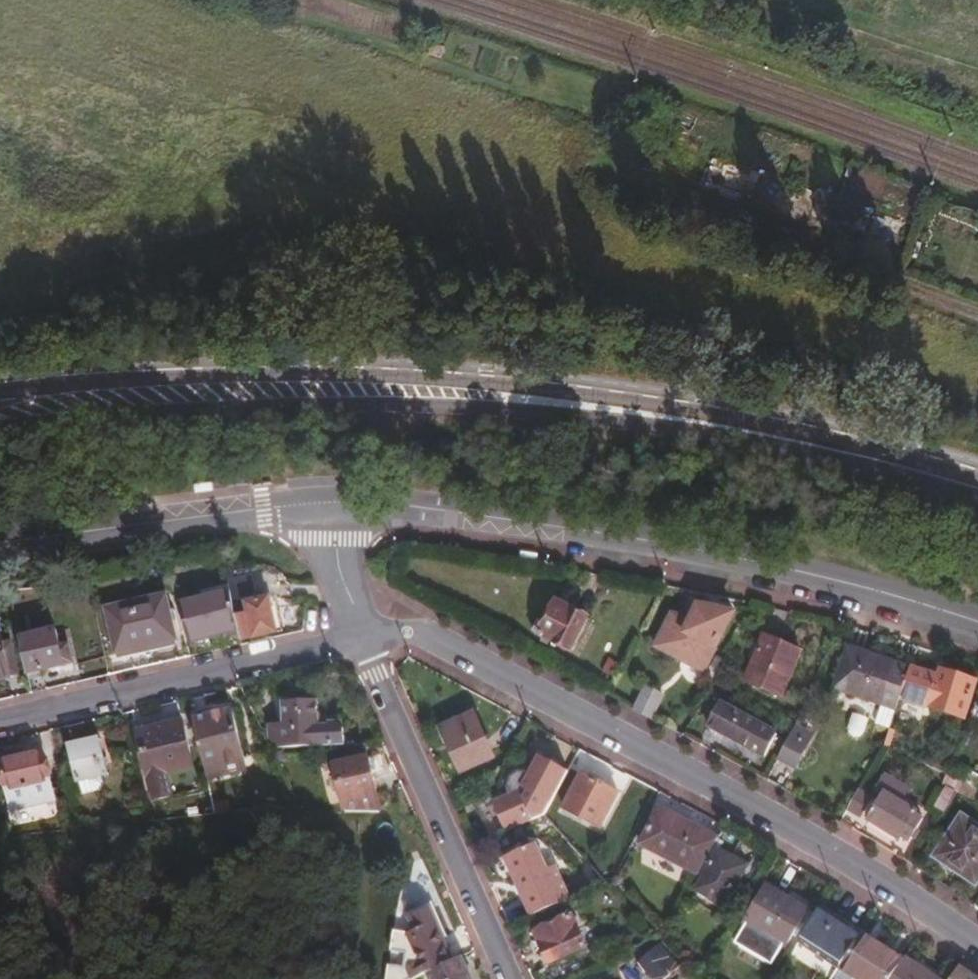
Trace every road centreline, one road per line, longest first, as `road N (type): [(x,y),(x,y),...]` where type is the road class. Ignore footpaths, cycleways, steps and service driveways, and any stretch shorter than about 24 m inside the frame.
road 1 (residential): [(371,634),(413,633),(460,648),(807,830),(977,938)]
road 2 (tertiary): [(318,501),(394,502),(692,544),(838,575),(977,618)]
road 3 (secondary): [(533,399),(405,379),(236,378),(0,392)]
road 4 (secondary): [(0,423),(237,406),(533,399)]
road 5 (secondary): [(533,399),(760,434),(977,492)]
road 6 (residential): [(0,718),(371,634)]
road 7 (residential): [(513,978),(390,697),(371,634)]
road 8 (tertiary): [(0,544),(318,501)]
road 9 (residential): [(371,634),(318,501)]
road 10 (track): [(977,311),(851,263)]

